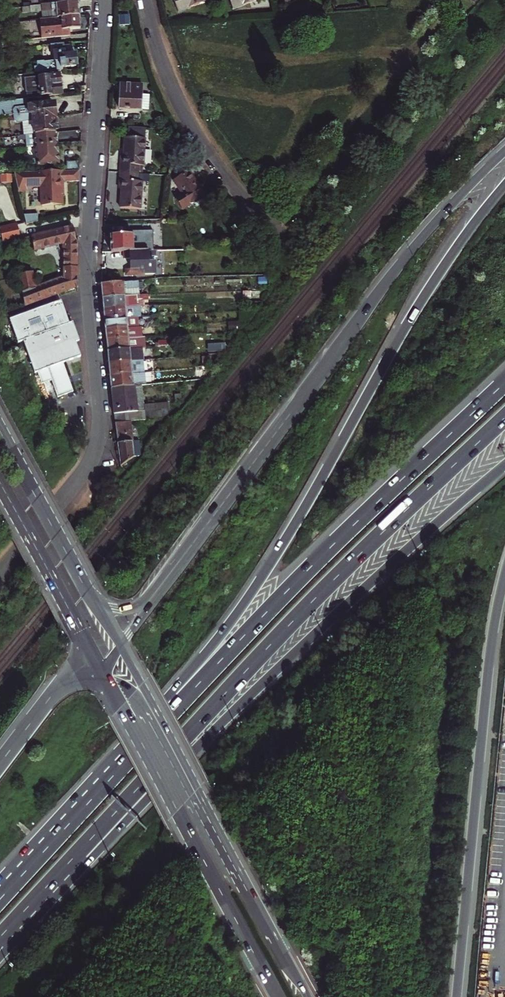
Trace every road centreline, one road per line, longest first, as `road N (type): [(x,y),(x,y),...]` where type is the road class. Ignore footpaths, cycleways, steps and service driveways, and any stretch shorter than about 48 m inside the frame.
road 1 (motorway): [(504,184),(418,305),(251,591),(70,817)]
road 2 (trunk): [(45,894),(296,618),(504,416)]
road 3 (motorway): [(45,894),(504,465)]
road 4 (trunk): [(504,382),(294,584),(70,817)]
road 5 (residential): [(0,571),(84,469),(98,439),(87,253),(104,0)]
road 6 (motorway): [(504,150),(419,241),(170,574)]
road 7 (motorway): [(457,996),(504,574)]
road 8 (secondary): [(108,681),(278,996)]
road 9 (secondary): [(306,996),(159,722)]
road 10 (residential): [(145,0),(162,62),(197,135),(289,238)]
road 11 (secondary): [(0,480),(94,658)]
road 12 (secondary): [(92,599),(0,430)]

